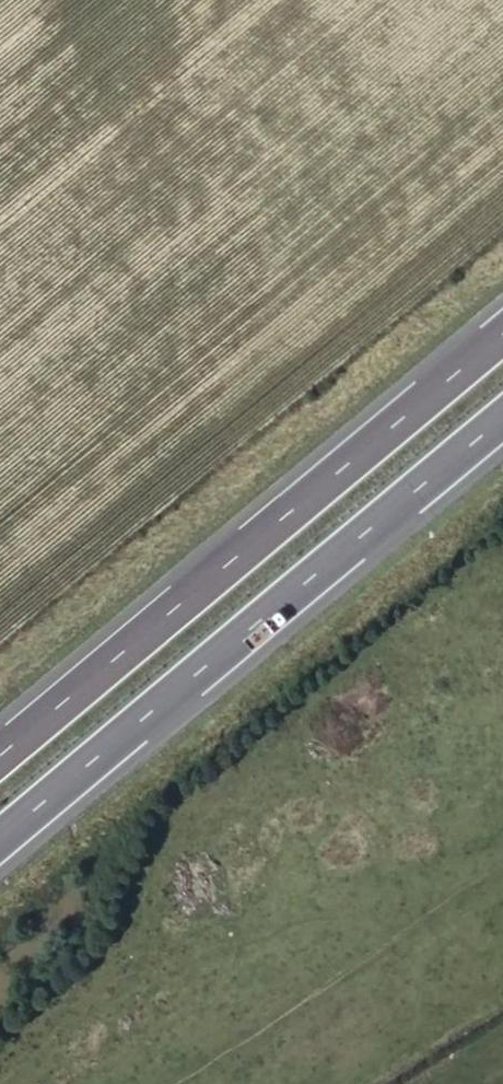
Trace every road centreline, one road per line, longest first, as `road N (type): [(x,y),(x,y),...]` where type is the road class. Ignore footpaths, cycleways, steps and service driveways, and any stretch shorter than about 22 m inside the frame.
road 1 (motorway): [(0,845),(502,421)]
road 2 (motorway): [(502,330),(0,748)]

